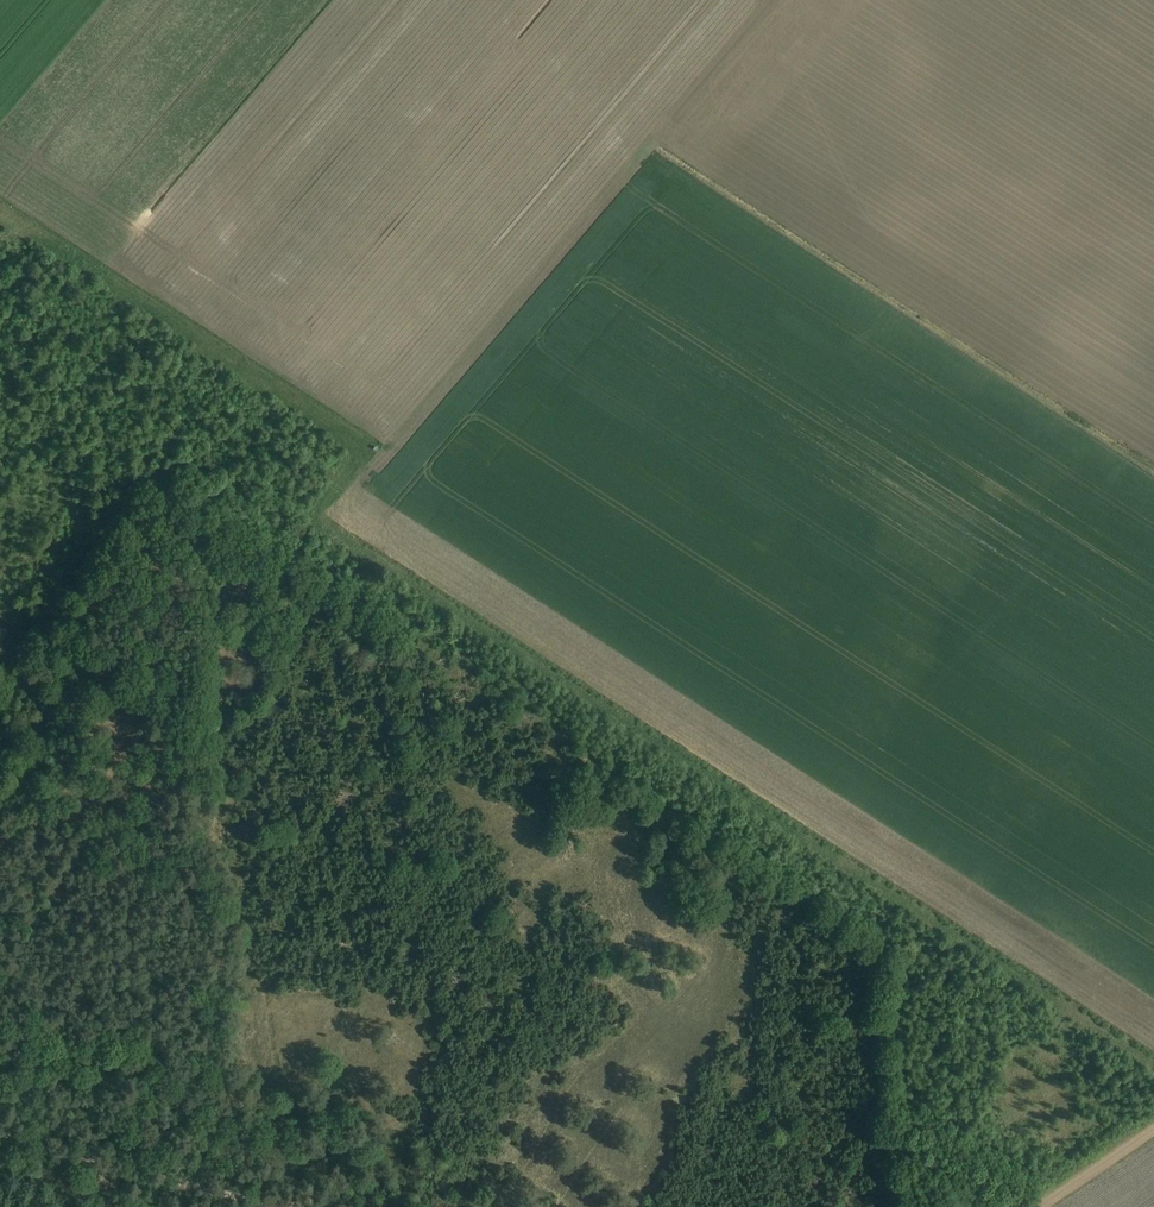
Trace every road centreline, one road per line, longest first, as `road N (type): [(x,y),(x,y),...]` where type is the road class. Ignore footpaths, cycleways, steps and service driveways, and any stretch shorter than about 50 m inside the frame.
road 1 (track): [(280,1206),(0,1134)]
road 2 (track): [(1037,1206),(1153,1128)]

